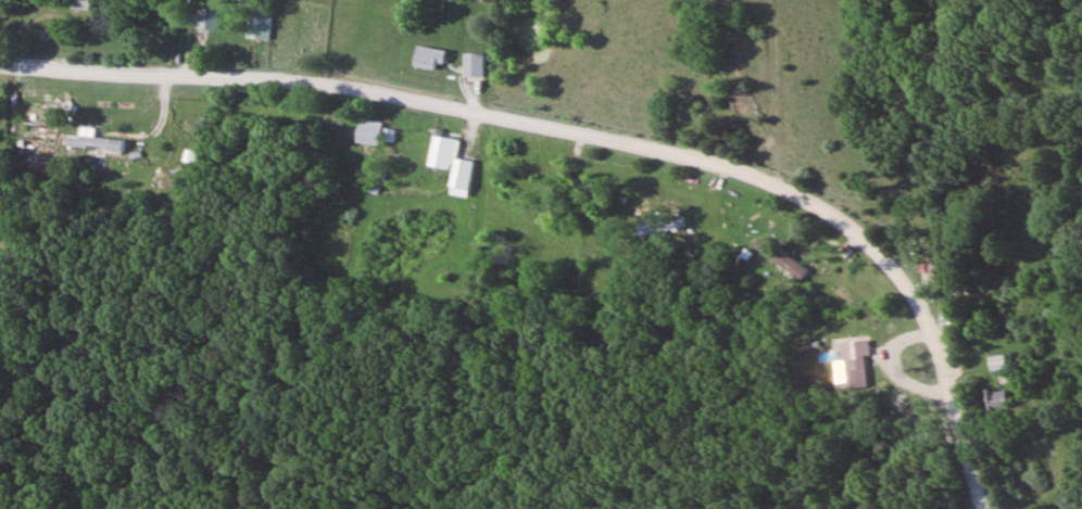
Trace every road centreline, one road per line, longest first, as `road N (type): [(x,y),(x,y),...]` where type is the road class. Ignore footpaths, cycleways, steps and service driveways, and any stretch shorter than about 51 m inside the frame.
road 1 (residential): [(989,508),(967,389),(889,251),(793,173),(339,59),(22,59),(0,52)]

